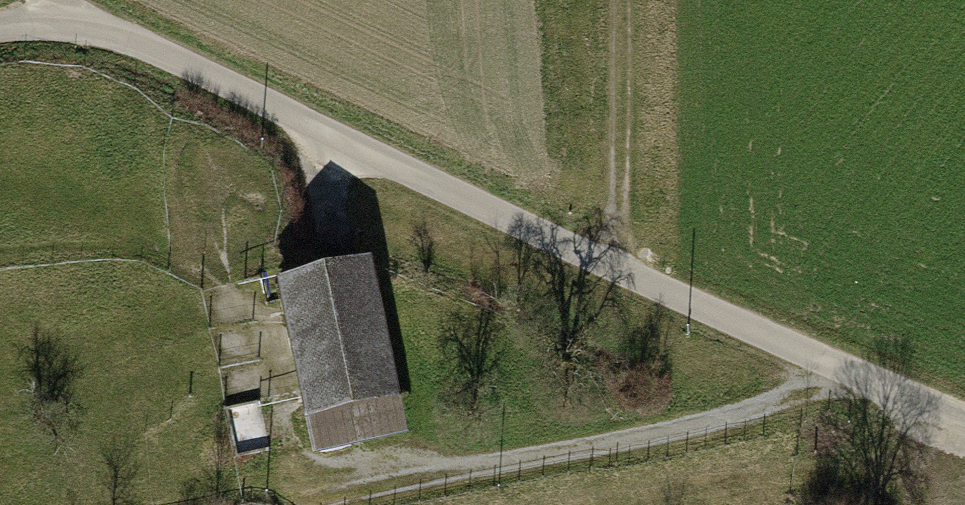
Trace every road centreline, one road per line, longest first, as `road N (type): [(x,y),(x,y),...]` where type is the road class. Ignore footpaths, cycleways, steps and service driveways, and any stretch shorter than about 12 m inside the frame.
road 1 (unclassified): [(80,14),(605,263),(964,419)]
road 2 (track): [(605,263),(618,210),(622,0)]

